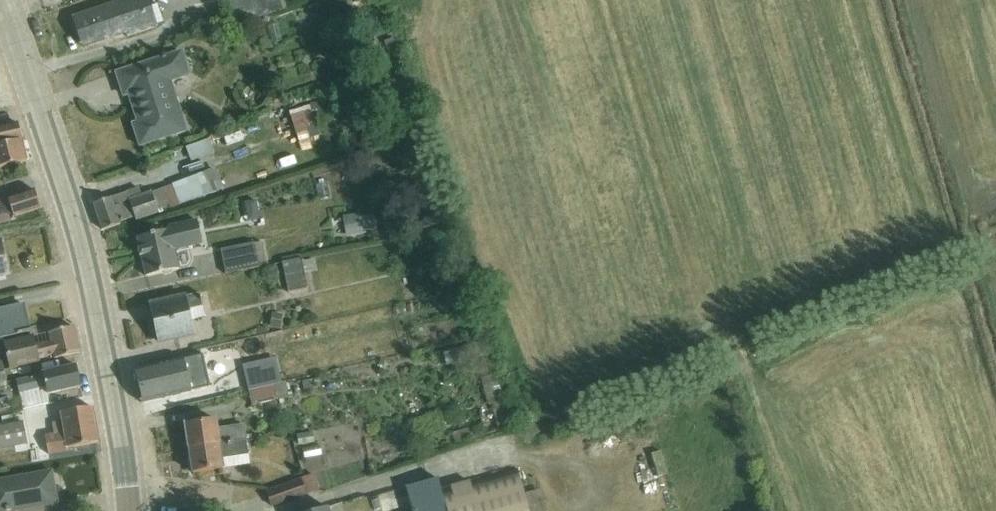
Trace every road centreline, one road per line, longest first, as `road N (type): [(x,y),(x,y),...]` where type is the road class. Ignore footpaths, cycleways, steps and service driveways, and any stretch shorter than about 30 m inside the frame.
road 1 (tertiary): [(128,510),(65,175),(5,0)]

